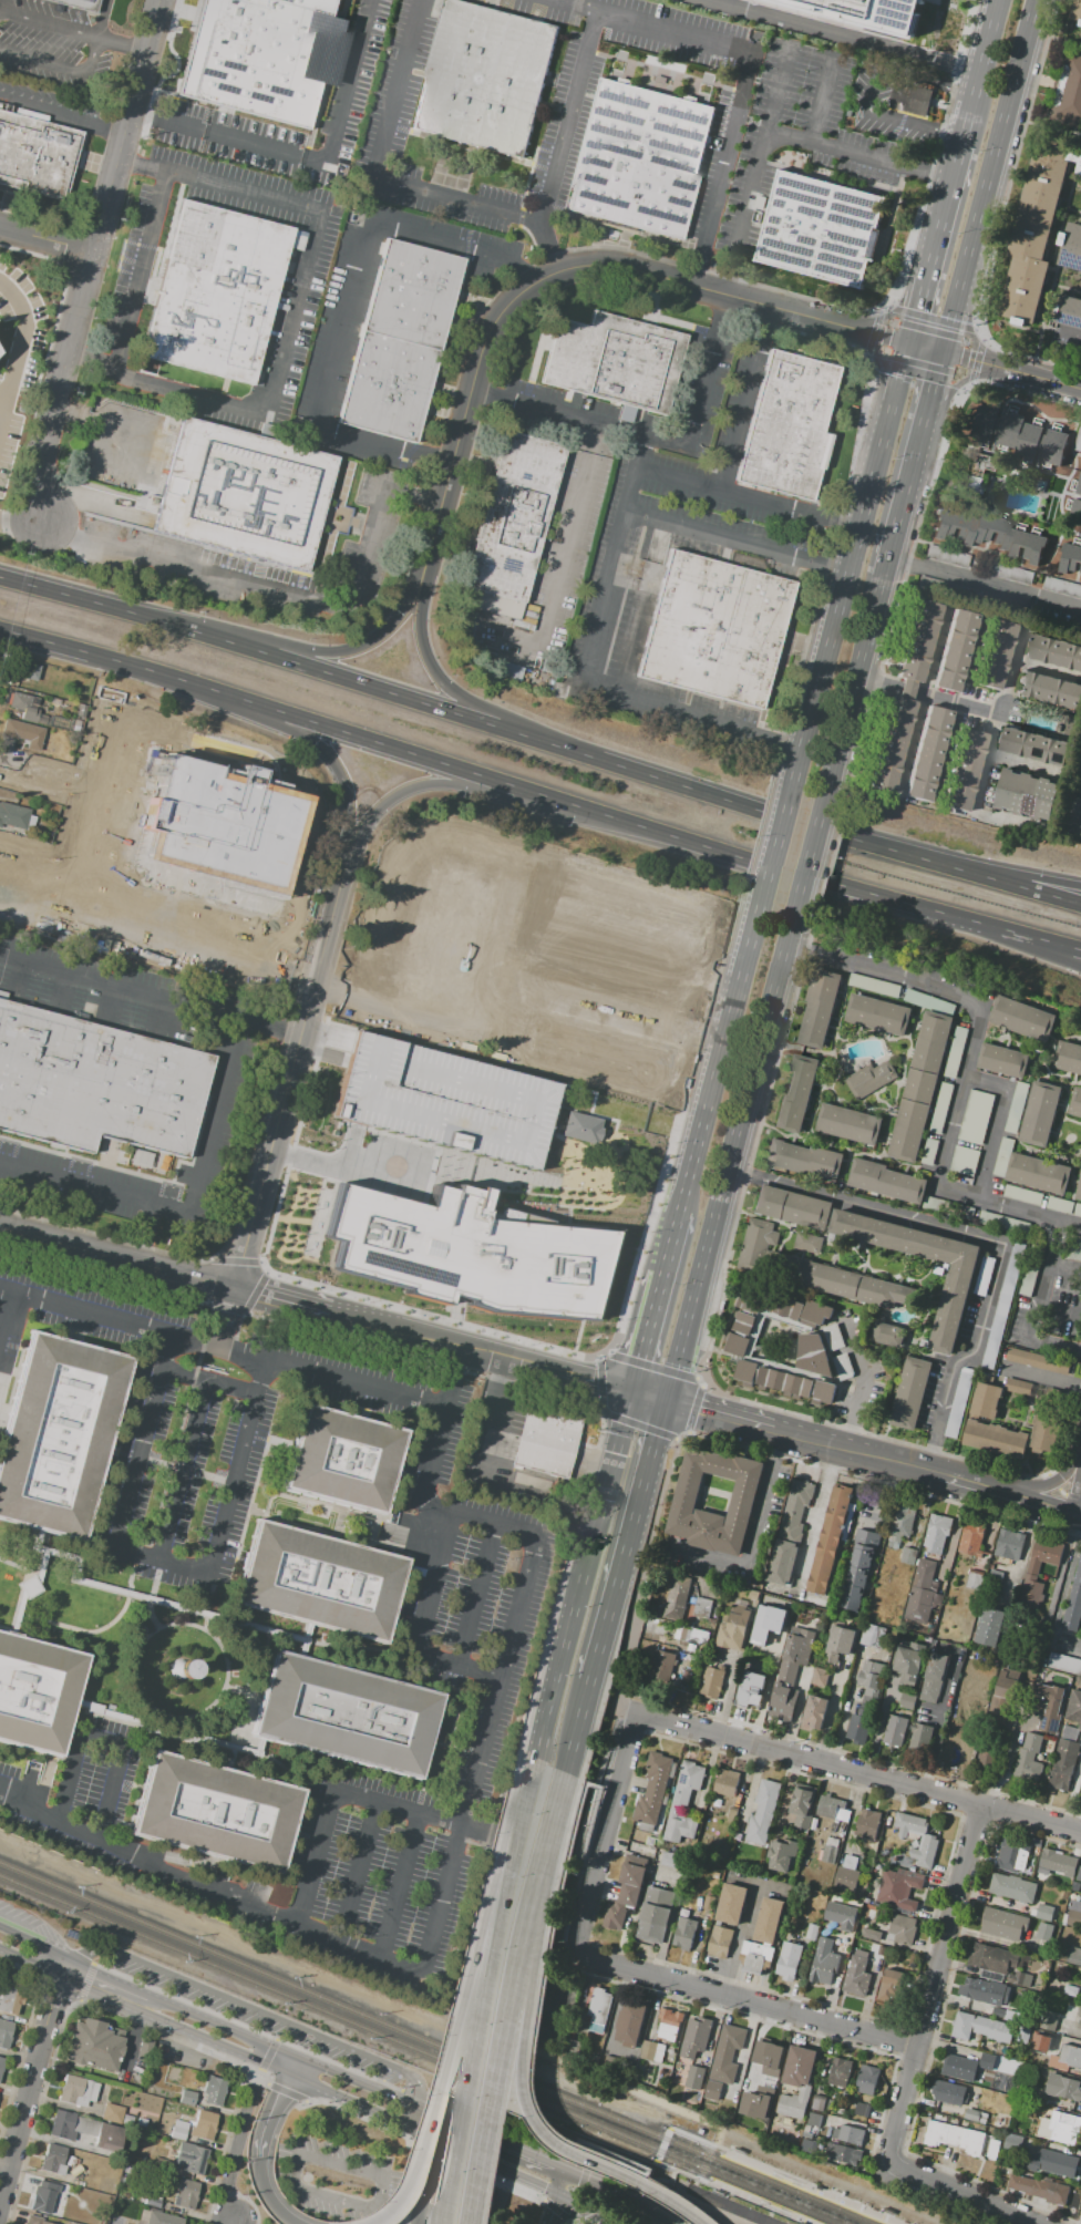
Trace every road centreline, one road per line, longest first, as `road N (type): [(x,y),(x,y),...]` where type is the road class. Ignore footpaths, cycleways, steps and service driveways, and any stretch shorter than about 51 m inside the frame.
road 1 (trunk): [(970,873),(0,577)]
road 2 (trunk): [(259,703),(784,871),(1080,951)]
road 3 (primary): [(667,1403),(800,920)]
road 4 (primary): [(908,343),(790,790)]
road 5 (residential): [(1080,1832),(638,1717)]
road 6 (primary): [(705,2223),(678,2202),(566,2146),(539,2117),(526,2061),(543,1864)]
road 7 (primary): [(348,853),(243,1249)]
road 8 (primary): [(631,1392),(539,1765)]
road 9 (primary): [(509,1886),(394,2204),(372,2223)]
road 10 (residential): [(888,2160),(979,1805)]
road 11 (primary): [(945,352),(1033,0)]
road 12 (residential): [(919,2047),(578,1955)]
road 13 (primary): [(509,1886),(447,2223)]
road 14 (primary): [(832,322),(605,262),(563,270),(512,298)]
road 15 (primary): [(512,298),(481,354),(418,587)]
road 16 (residential): [(42,532),(39,484),(95,251)]
road 17 (secondary): [(0,1948),(262,2062)]
road 18 (primary): [(595,1679),(667,1403)]
road 19 (trunk): [(0,630),(259,703)]
road 20 (residential): [(95,251),(160,0)]
road 21 (trunk): [(348,853),(371,814),(401,791),(430,782),(572,805)]
road 22 (residential): [(63,1959),(0,2204)]
road 23 (primary): [(498,2112),(543,1864)]
road 24 (residential): [(578,1955),(638,1717)]
road 25 (primary): [(830,801),(889,578)]
road 26 (trunk): [(418,587),(375,639),(338,653),(225,641)]
road 27 (primary): [(761,907),(708,1111)]
road 28 (trunk): [(259,703),(331,760),(348,795),(348,853)]
road 29 (primary): [(951,178),(908,343)]
road 30 (primary): [(937,1473),(772,1432)]
road 31 (trunk): [(492,724),(442,684),(423,652),(418,587)]
road 32 (secondary): [(290,2076),(440,2142)]
road 33 (tertiary): [(157,1266),(0,1226)]
road 34 (residential): [(1037,2223),(888,2160)]
road 35 (secondary): [(298,2060),(150,1998)]
road 36 (primary): [(675,1238),(631,1392)]
road 37 (primary): [(889,578),(927,423)]
road 38 (secondary): [(444,2121),(298,2060)]
road 39 (primary): [(391,1326),(539,1366)]
road 40 (secondary): [(440,2142),(562,2199)]
road 41 (primary): [(708,1111),(675,1238)]
road 42 (primary): [(325,1311),(268,1283),(255,1266),(249,1226)]
road 43 (primary): [(539,1765),(509,1886)]
road 44 (primary): [(800,920),(830,801)]
road 45 (primary): [(790,790),(761,907)]

